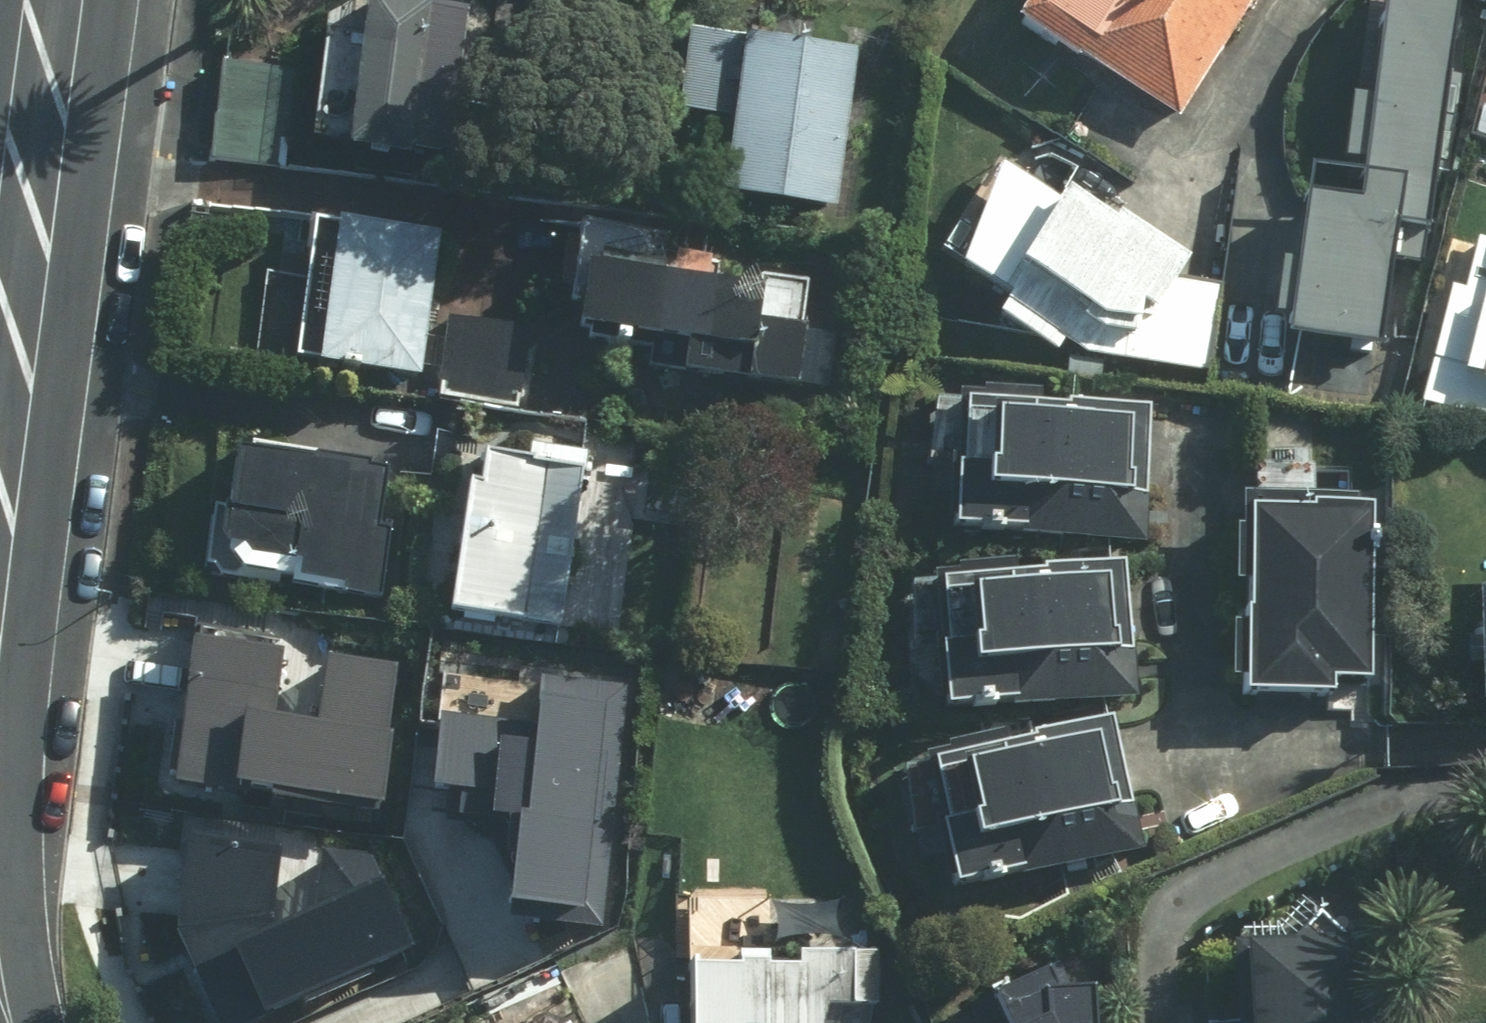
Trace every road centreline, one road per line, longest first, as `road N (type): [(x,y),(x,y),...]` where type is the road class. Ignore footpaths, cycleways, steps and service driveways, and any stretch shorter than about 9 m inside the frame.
road 1 (tertiary): [(58,0),(0,492)]

